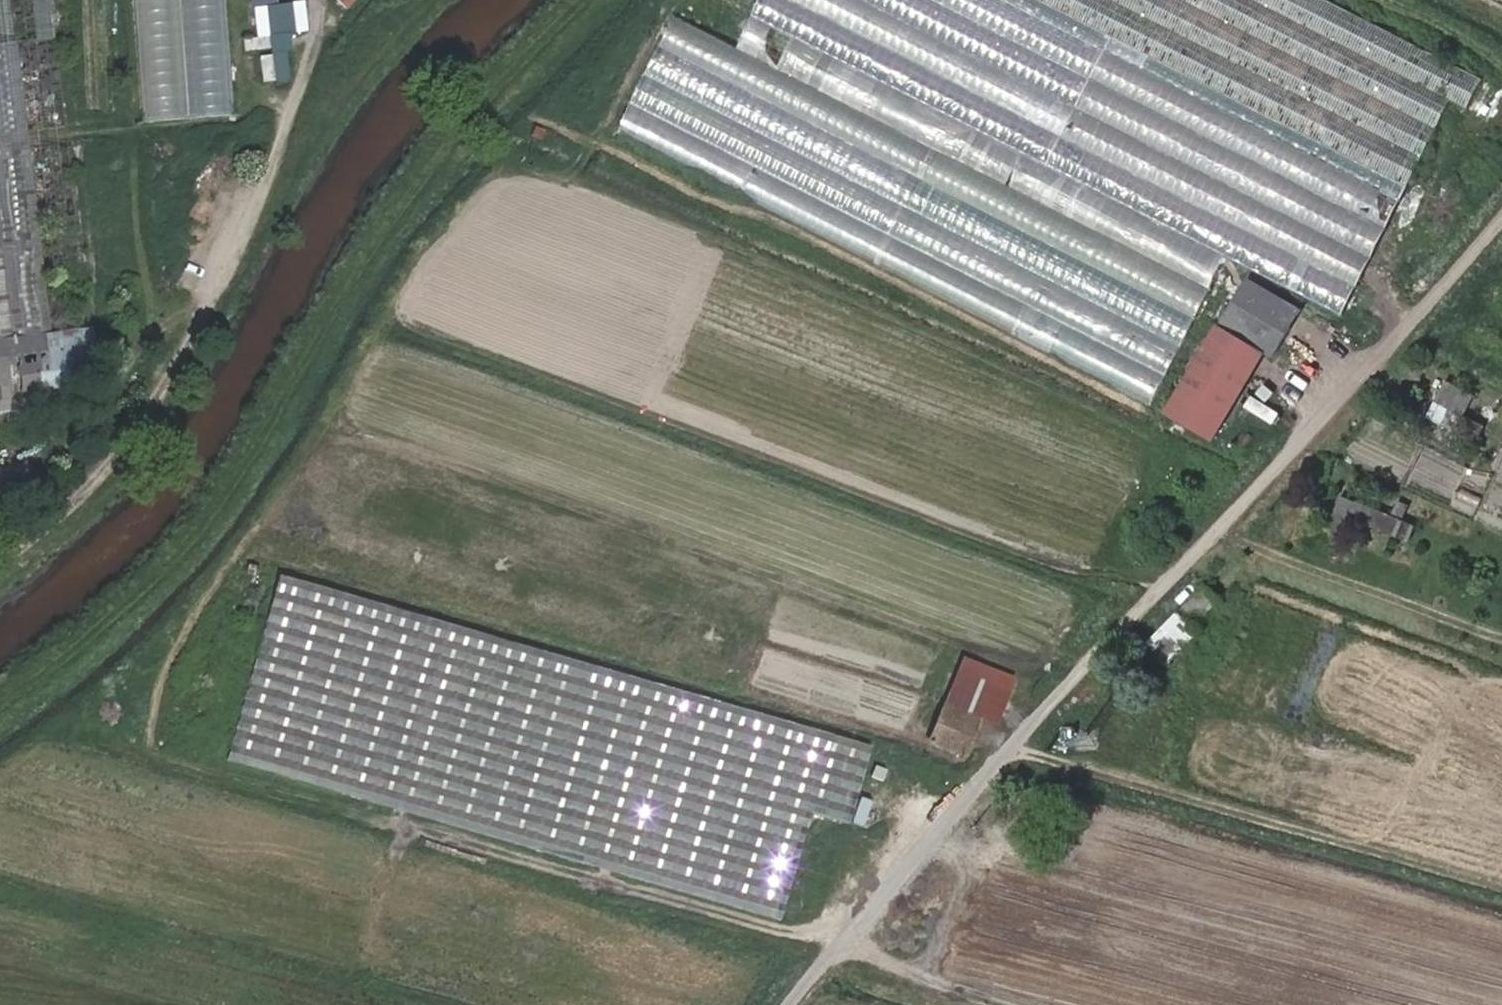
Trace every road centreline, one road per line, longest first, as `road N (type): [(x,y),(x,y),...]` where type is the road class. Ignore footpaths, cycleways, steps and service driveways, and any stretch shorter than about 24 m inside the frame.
road 1 (unclassified): [(818,1004),(1031,733),(1501,225)]
road 2 (track): [(0,705),(55,665),(177,548),(412,172),(515,53),(576,0)]

